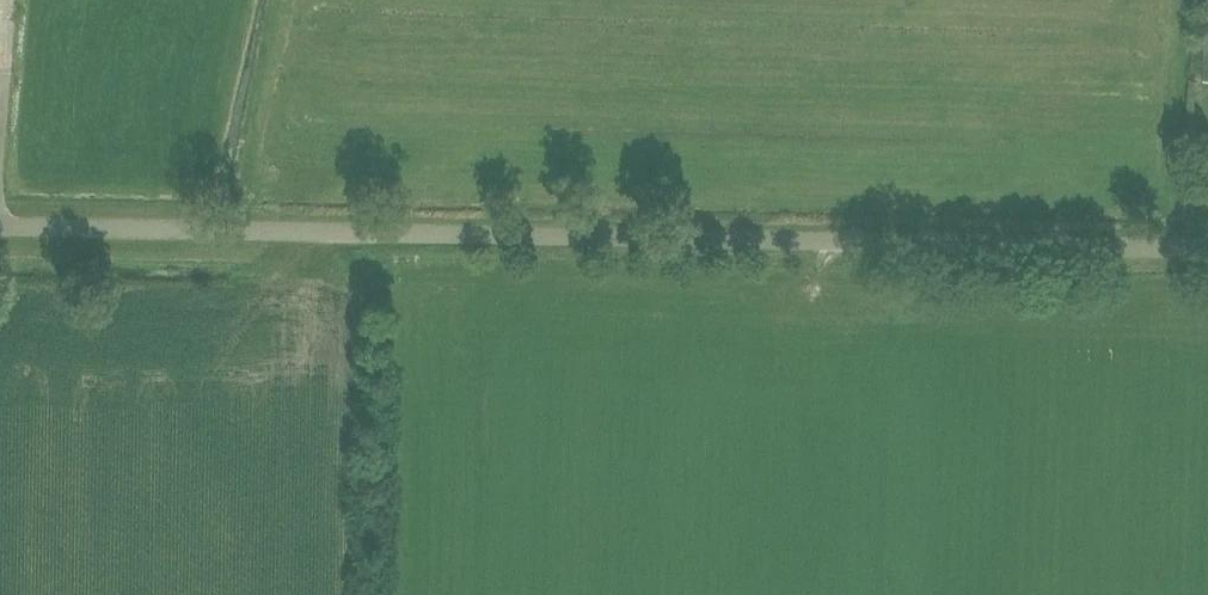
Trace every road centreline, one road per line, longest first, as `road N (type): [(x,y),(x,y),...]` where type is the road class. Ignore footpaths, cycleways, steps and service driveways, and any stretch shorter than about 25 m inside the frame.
road 1 (unclassified): [(1207,256),(0,235)]

